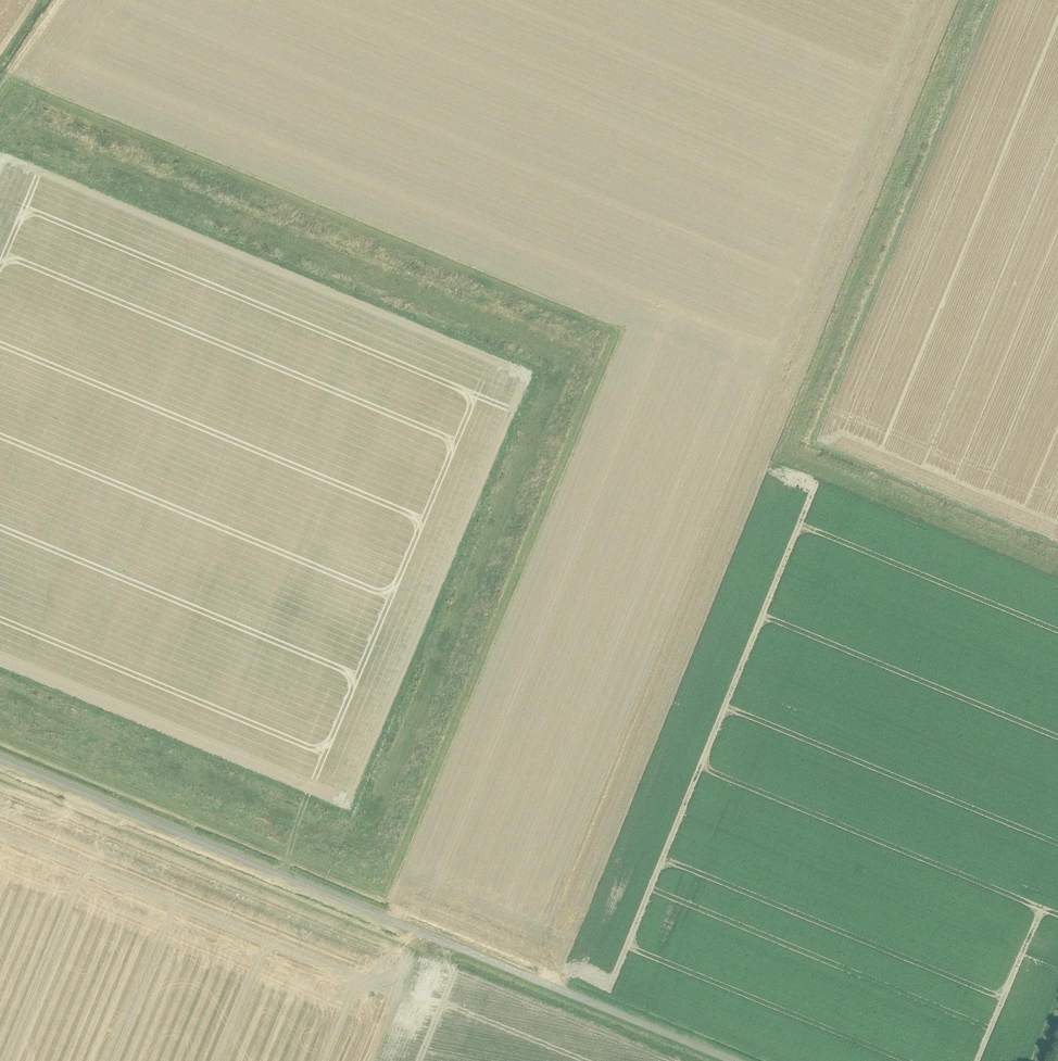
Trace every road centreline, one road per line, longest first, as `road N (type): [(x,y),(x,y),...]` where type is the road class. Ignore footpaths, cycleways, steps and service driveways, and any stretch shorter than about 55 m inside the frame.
road 1 (unclassified): [(0,759),(732,1060)]

